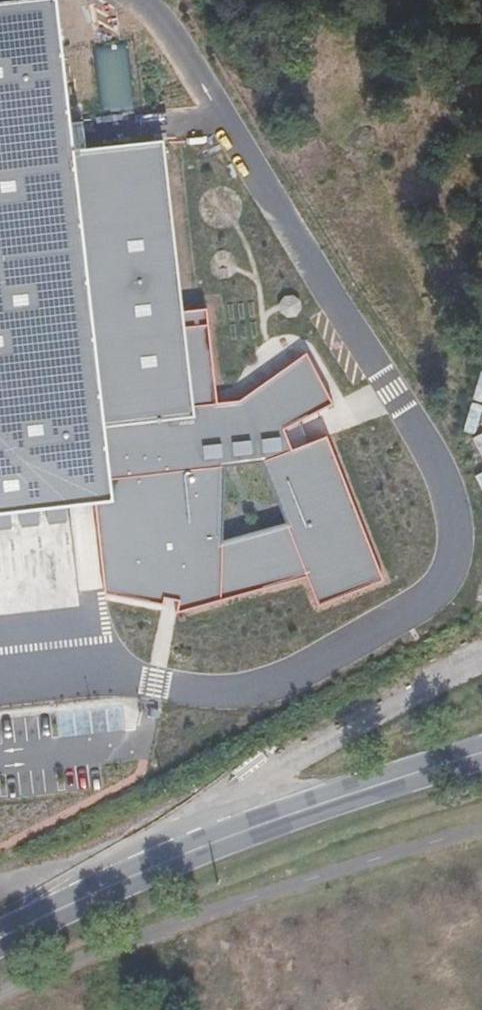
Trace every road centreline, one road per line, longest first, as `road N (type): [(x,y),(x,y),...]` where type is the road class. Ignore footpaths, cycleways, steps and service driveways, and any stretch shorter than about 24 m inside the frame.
road 1 (primary): [(481,656),(282,760),(214,843)]
road 2 (primary): [(214,843),(481,756)]
road 3 (primary): [(38,916),(214,843)]

